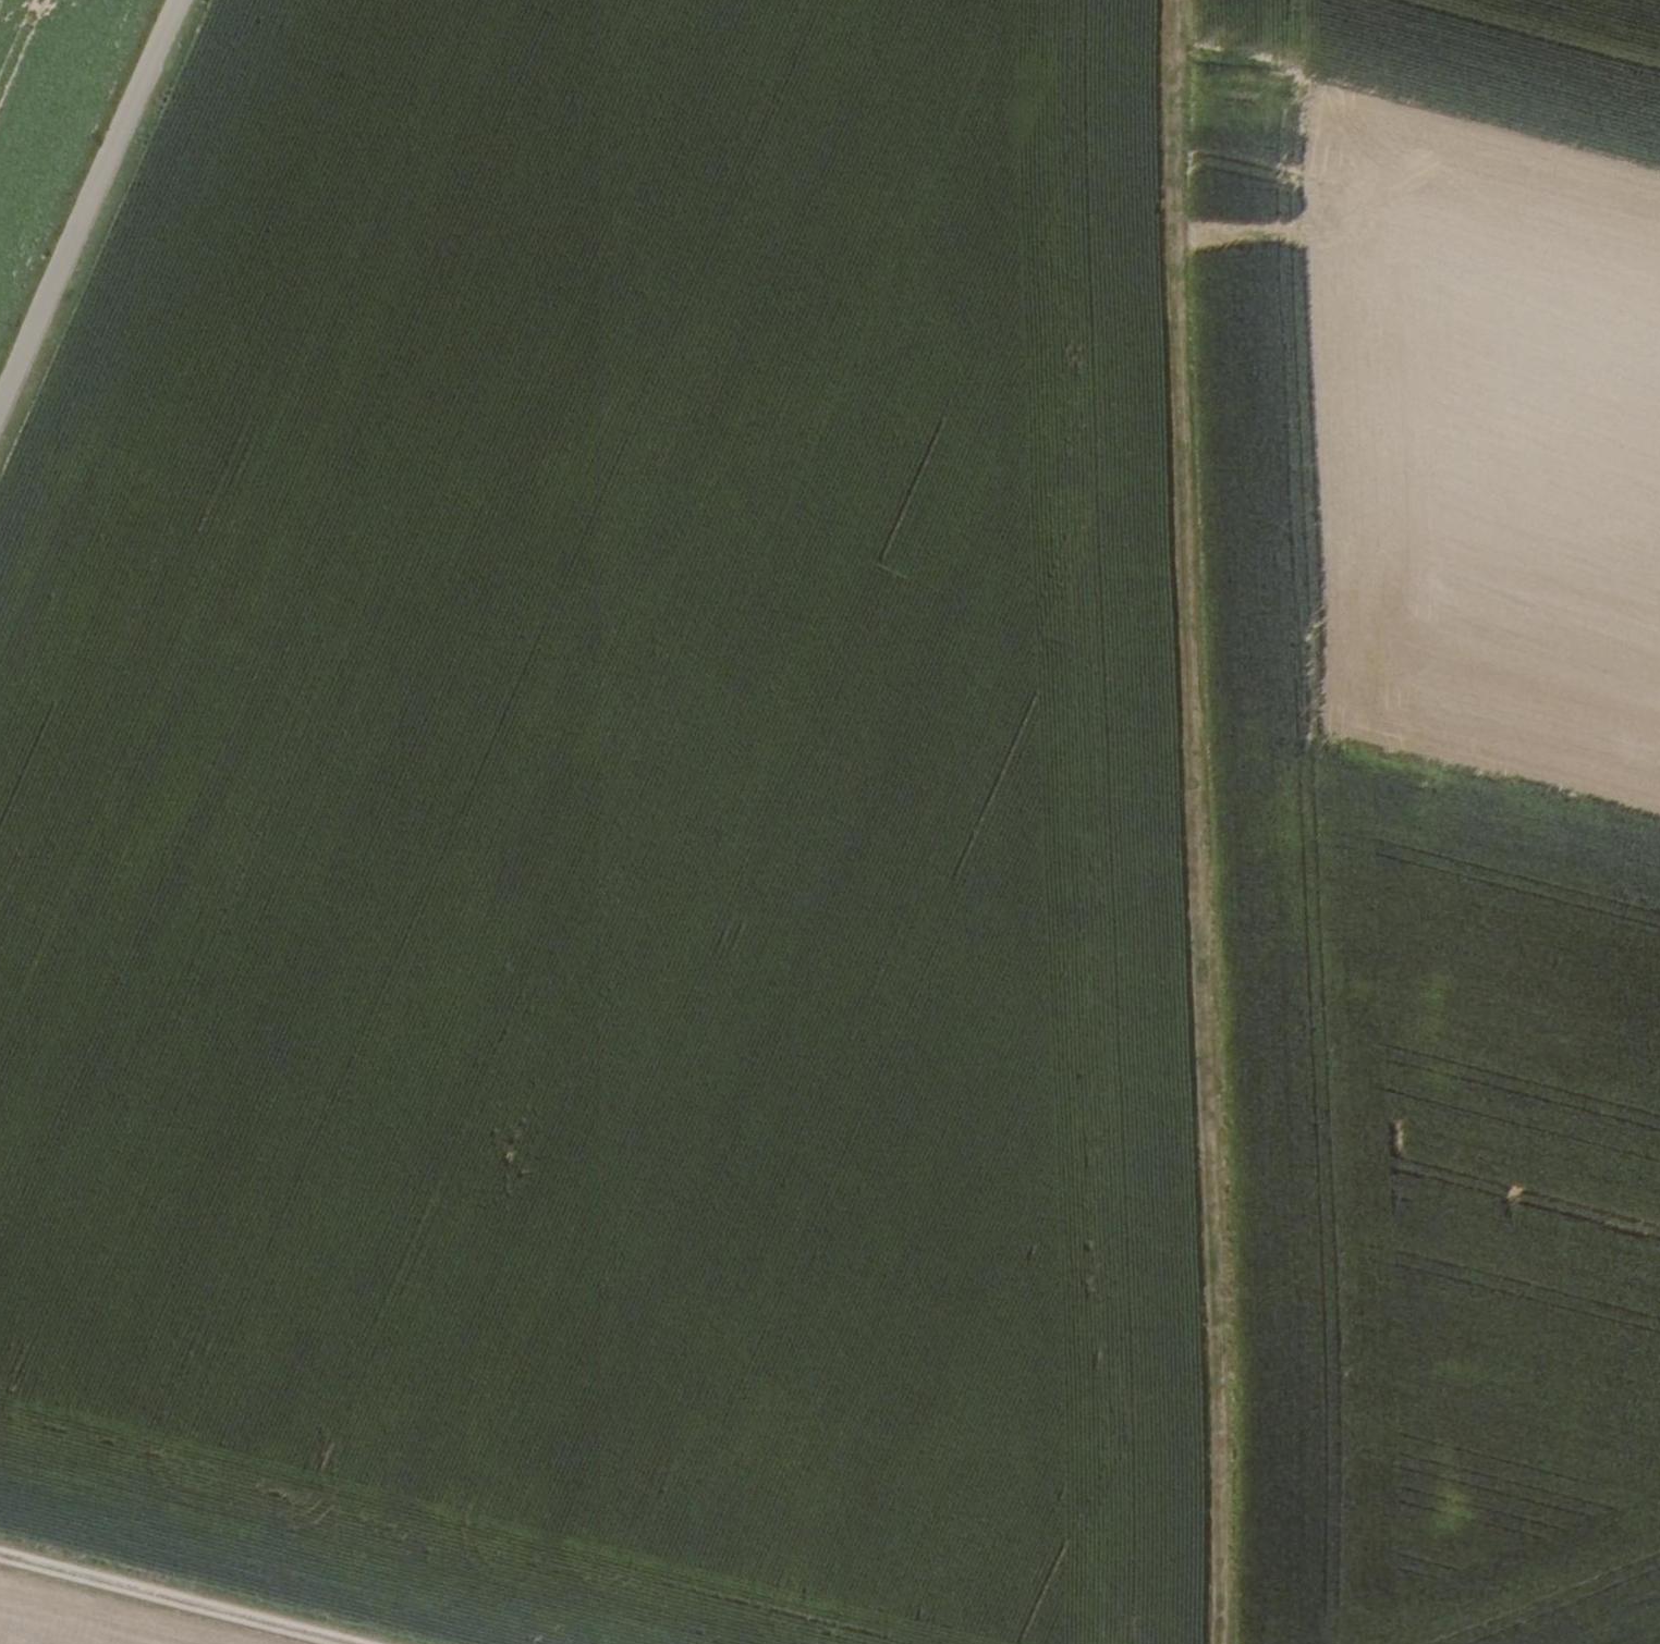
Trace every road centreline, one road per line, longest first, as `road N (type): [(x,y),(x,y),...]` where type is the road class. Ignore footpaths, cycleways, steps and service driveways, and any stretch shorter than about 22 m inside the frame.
road 1 (track): [(1217,1643),(1182,0)]
road 2 (unclassified): [(0,412),(184,0)]
road 3 (track): [(0,1553),(363,1643)]

